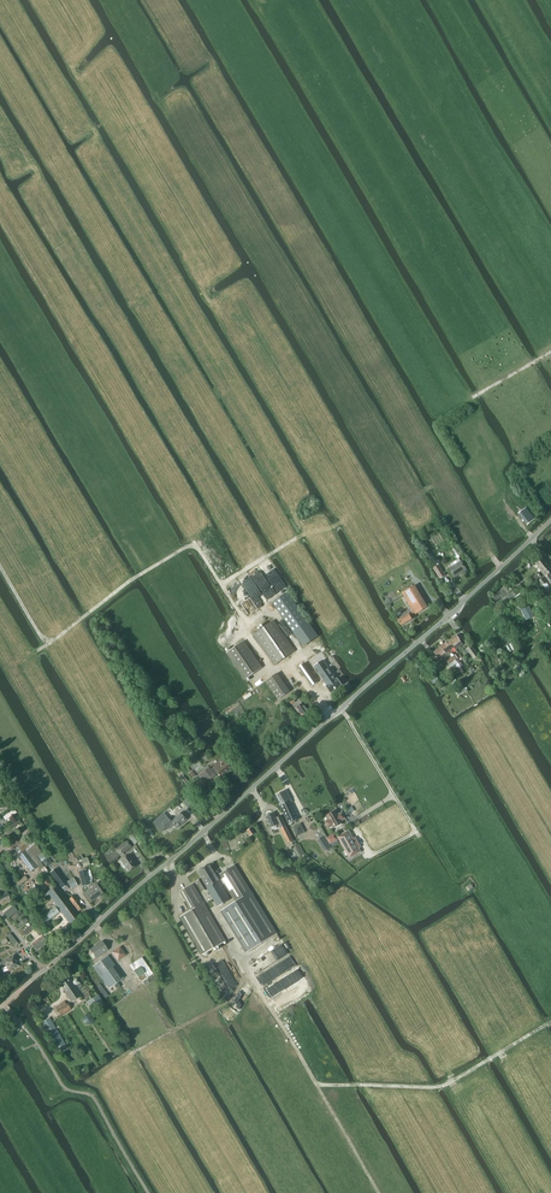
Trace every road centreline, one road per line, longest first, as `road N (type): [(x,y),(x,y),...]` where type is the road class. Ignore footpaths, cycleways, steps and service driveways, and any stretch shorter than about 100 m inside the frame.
road 1 (track): [(103,0),(395,490),(448,490),(501,567)]
road 2 (unclassified): [(550,520),(24,986)]
road 3 (track): [(0,567),(49,639),(185,549),(195,546),(222,583),(310,529)]
road 4 (track): [(248,973),(379,1192)]
road 5 (track): [(316,1085),(442,1088),(550,1021)]
road 6 (track): [(248,973),(229,1002),(125,1058)]

